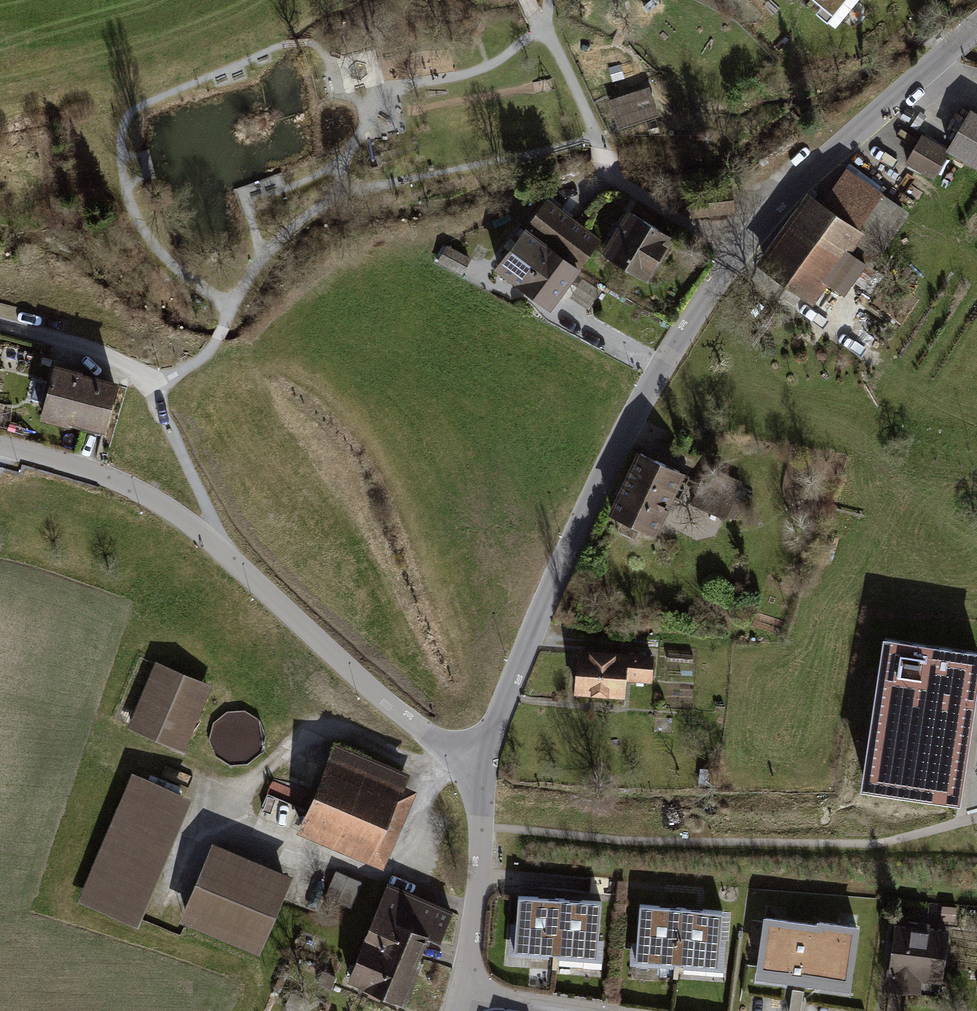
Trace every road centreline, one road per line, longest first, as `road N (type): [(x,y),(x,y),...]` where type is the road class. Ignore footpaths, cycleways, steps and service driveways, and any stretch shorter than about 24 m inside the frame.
road 1 (unclassified): [(478,764),(627,436),(769,211),(976,25)]
road 2 (residential): [(0,324),(118,360),(152,391),(220,551)]
road 3 (unclassified): [(220,551),(438,743),(478,764)]
road 4 (unclassified): [(0,446),(147,494),(220,551)]
road 5 (residential): [(478,764),(480,874),(461,990)]
road 6 (residential): [(461,990),(596,1010)]

